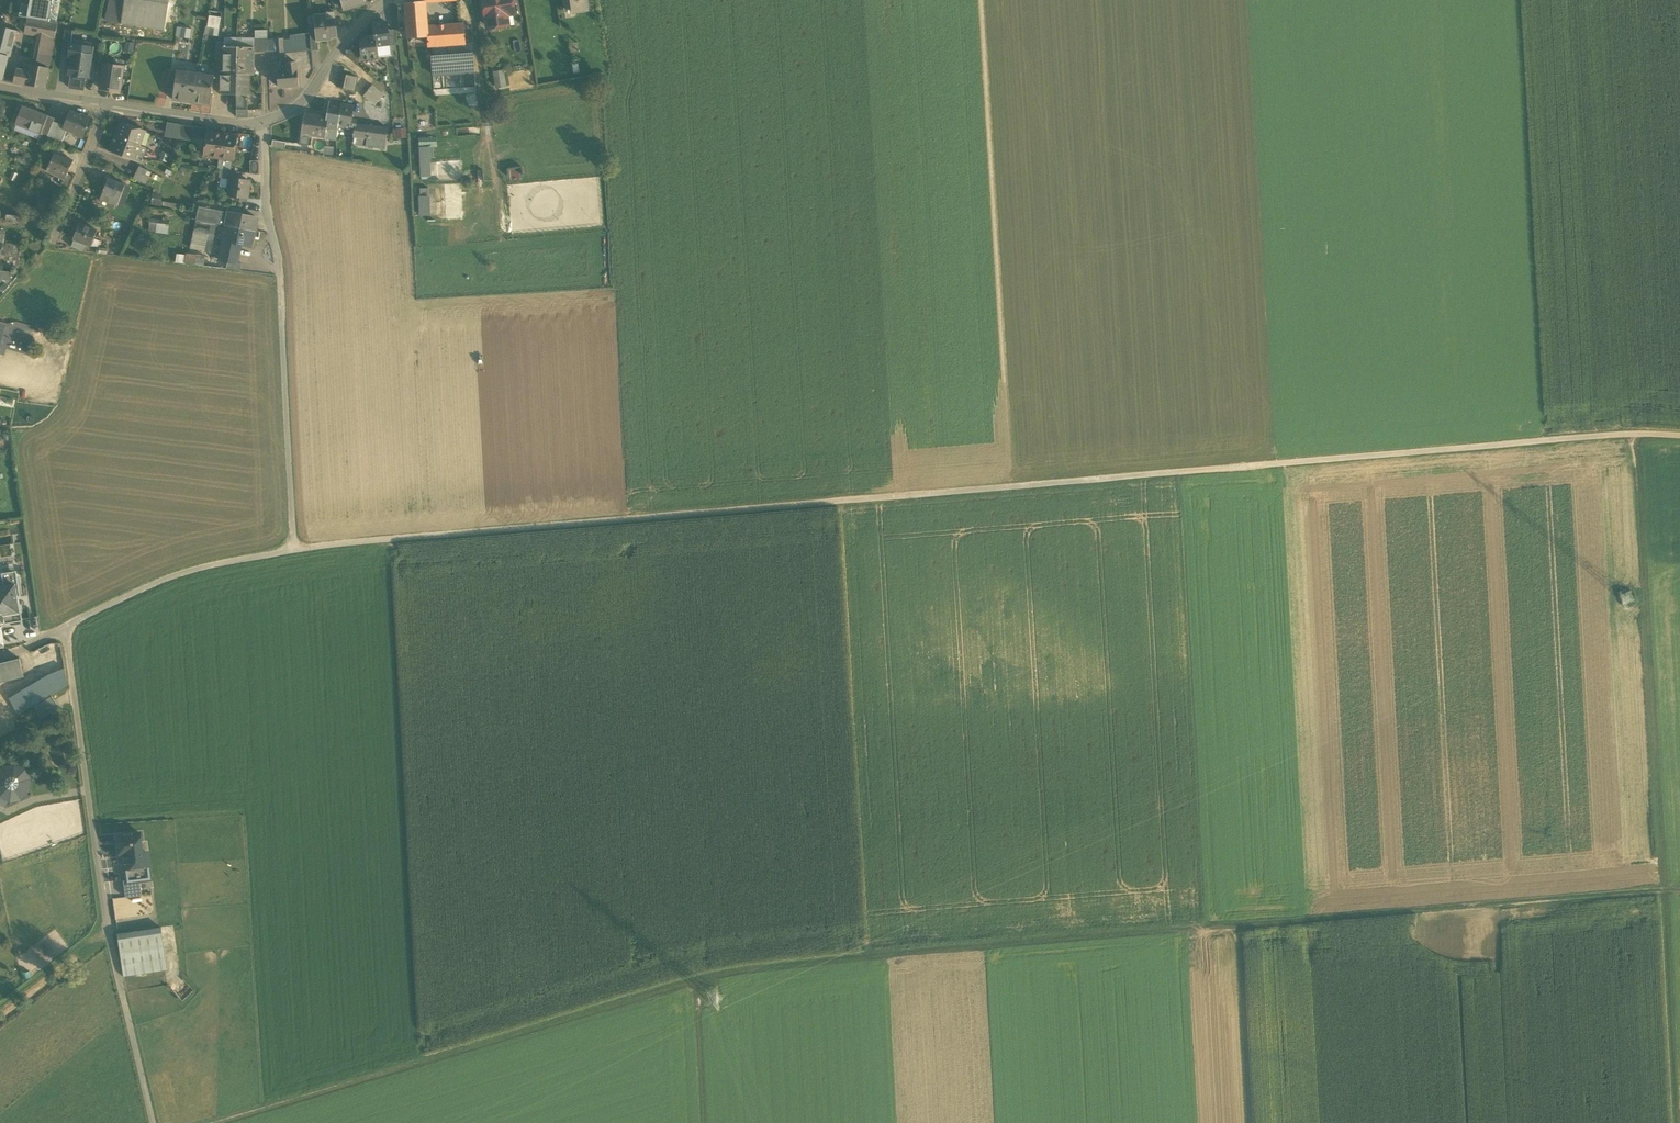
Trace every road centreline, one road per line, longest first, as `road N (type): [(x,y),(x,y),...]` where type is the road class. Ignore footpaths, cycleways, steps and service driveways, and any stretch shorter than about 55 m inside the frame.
road 1 (track): [(63,627),(154,582),(292,549),(1636,432),(1679,435)]
road 2 (track): [(213,1122),(746,967),(1679,889)]
road 3 (track): [(1677,1122),(1636,432)]
road 4 (residential): [(0,87),(246,124),(301,102),(341,41),(386,0)]
road 5 (track): [(292,549),(277,248),(264,208),(267,119)]
road 6 (track): [(154,1122),(107,929),(0,1012)]
road 7 (unclassified): [(107,929),(63,627)]
road 8 (track): [(700,1122),(692,984)]

